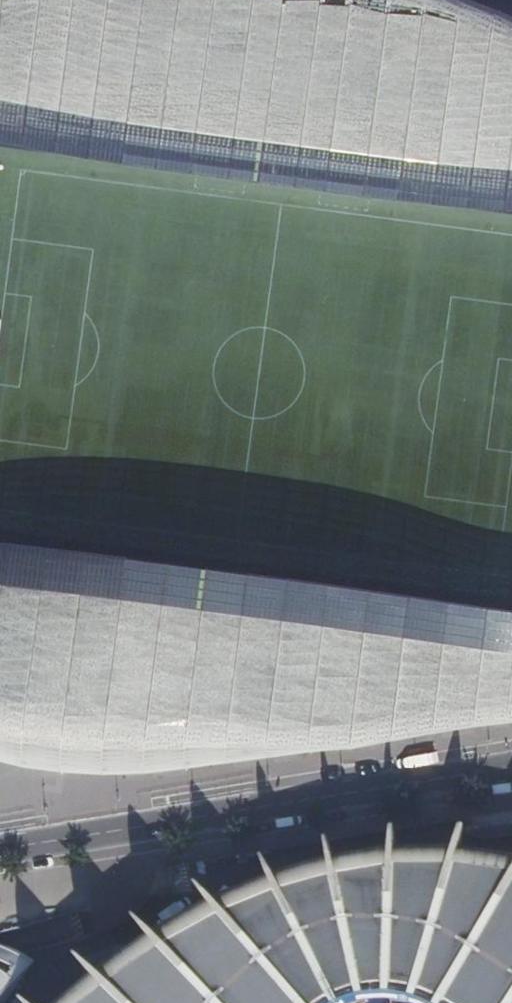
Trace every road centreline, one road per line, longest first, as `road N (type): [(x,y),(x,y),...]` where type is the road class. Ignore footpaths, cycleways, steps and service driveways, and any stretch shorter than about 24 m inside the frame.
road 1 (residential): [(0,850),(511,768)]

